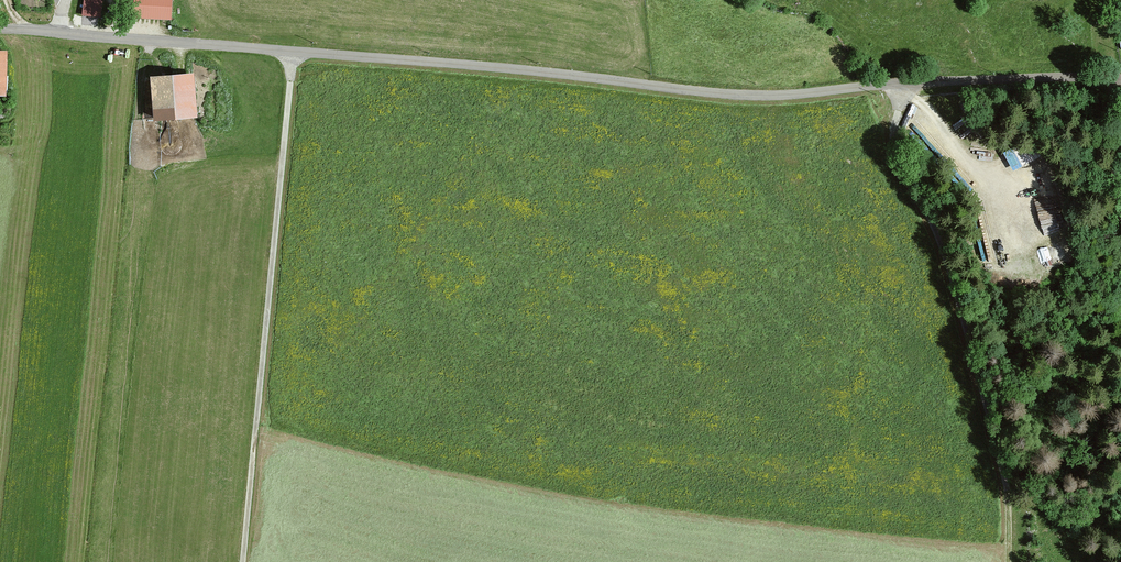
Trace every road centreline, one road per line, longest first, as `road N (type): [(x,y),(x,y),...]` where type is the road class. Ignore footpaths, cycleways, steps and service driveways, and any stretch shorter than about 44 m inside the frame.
road 1 (residential): [(60,33),(730,95),(1014,75),(1120,80)]
road 2 (track): [(297,53),(245,561)]
road 3 (track): [(902,85),(894,151),(939,235),(959,298),(1006,483),(1009,561)]

